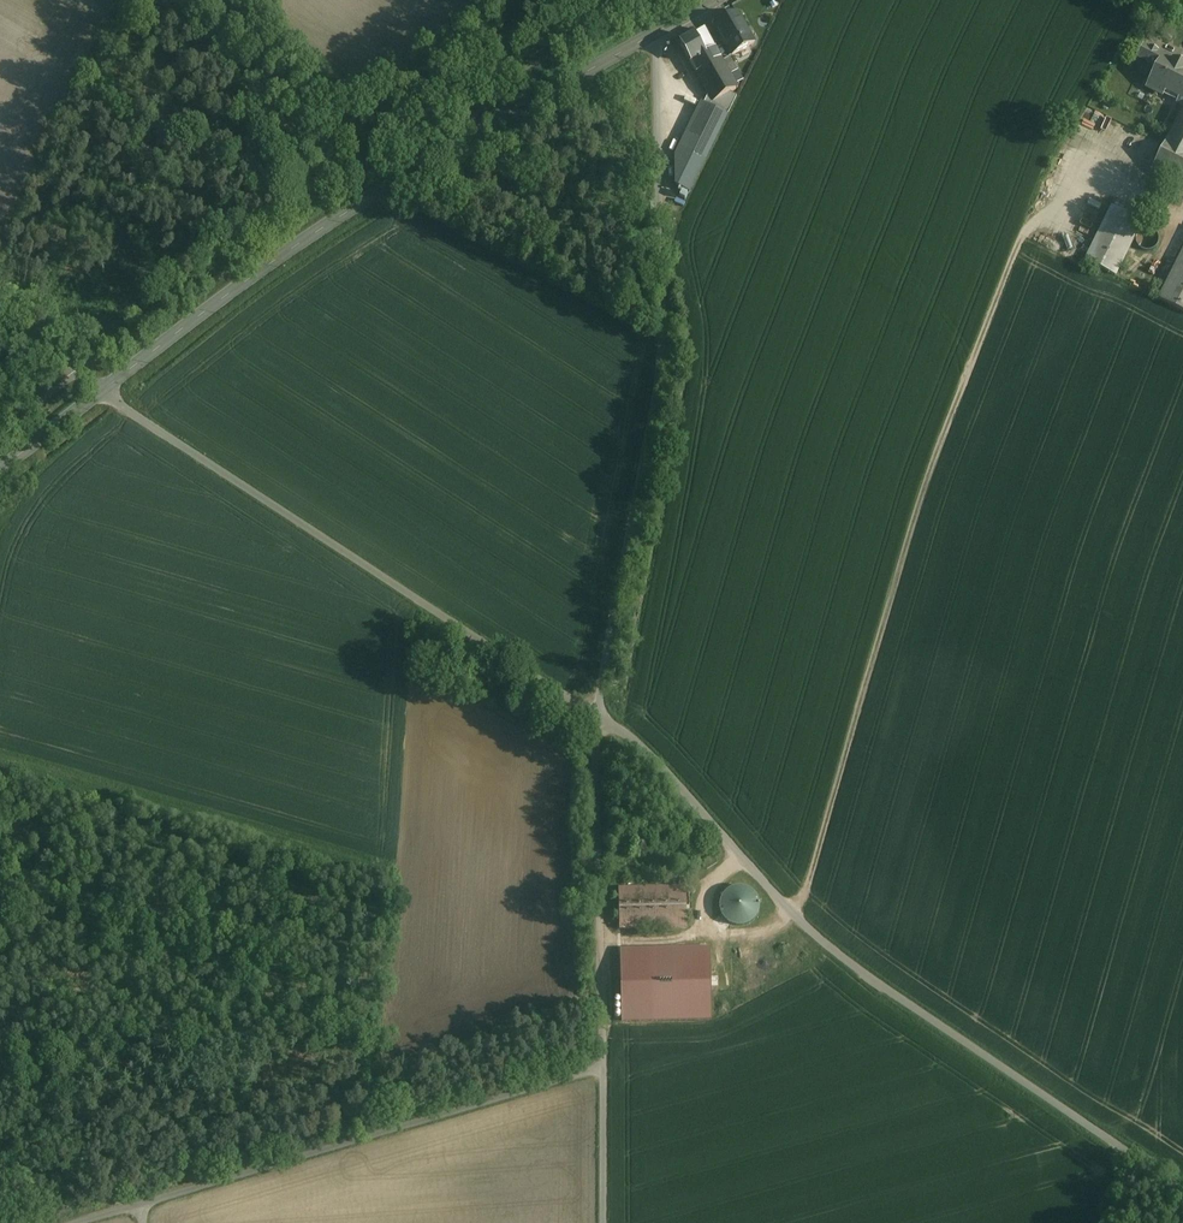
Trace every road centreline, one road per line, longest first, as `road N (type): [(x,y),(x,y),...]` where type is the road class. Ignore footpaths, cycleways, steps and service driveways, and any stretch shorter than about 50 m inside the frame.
road 1 (unclassified): [(597,718),(640,748),(793,914),(870,978),(1182,1188)]
road 2 (track): [(793,914),(936,454),(1031,218)]
road 3 (unclassified): [(650,35),(663,253),(660,367),(597,718)]
road 4 (tertiary): [(650,35),(307,238),(101,391)]
road 5 (unclassified): [(101,391),(597,718)]
road 6 (unclassified): [(85,1222),(602,1067)]
road 7 (unclassified): [(597,718),(602,1067)]
road 8 (track): [(602,1067),(603,1222)]
road 9 (tertiary): [(101,391),(0,469)]

